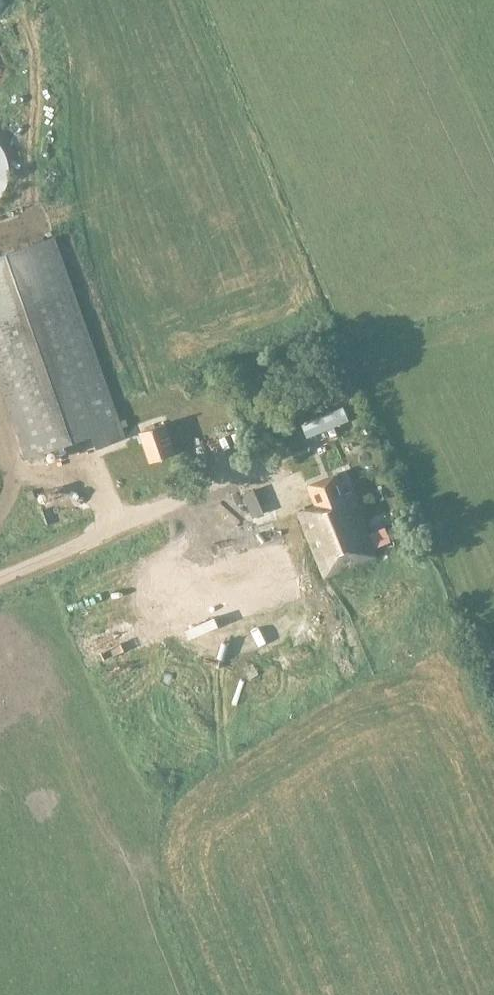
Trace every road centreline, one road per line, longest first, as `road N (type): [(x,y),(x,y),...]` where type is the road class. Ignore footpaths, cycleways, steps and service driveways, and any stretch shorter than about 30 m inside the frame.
road 1 (unclassified): [(0,576),(256,464)]

